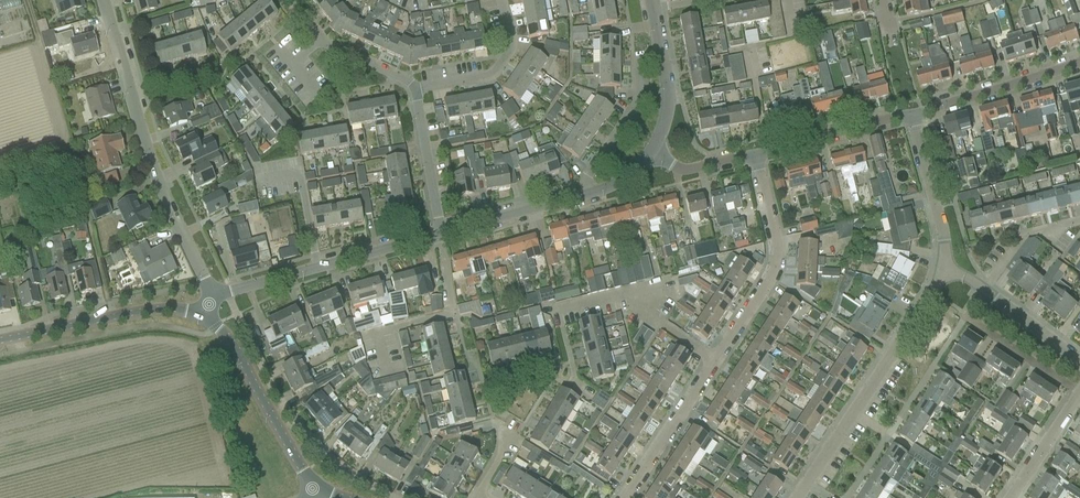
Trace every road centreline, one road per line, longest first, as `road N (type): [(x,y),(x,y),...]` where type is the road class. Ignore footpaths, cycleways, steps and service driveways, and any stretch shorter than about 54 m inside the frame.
road 1 (residential): [(627,497),(766,287),(773,243),(752,156)]
road 2 (track): [(25,0),(110,318)]
road 3 (residential): [(212,297),(160,191),(103,0)]
road 4 (residential): [(796,497),(928,293),(940,260)]
road 5 (residential): [(394,497),(338,464),(293,420),(227,292)]
road 6 (residential): [(227,292),(436,236)]
road 7 (tertiary): [(0,342),(151,310),(202,318)]
road 8 (tertiary): [(314,487),(228,339),(202,318)]
road 9 (residential): [(386,370),(378,332),(454,314),(436,236)]
road 10 (residential): [(654,35),(630,42),(632,103),(623,129),(586,173),(593,194)]
road 11 (residential): [(905,117),(1079,63)]
road 12 (residential): [(436,236),(593,194)]
road 13 (residential): [(416,90),(494,74),(512,37),(501,0)]
road 14 (residential): [(752,156),(905,117)]
road 15 (residential): [(416,90),(320,40),(291,0)]
road 16 (residential): [(436,236),(416,90)]
road 17 (residential): [(940,260),(905,117)]
road 18 (residential): [(1079,220),(1026,234),(988,294)]
road 19 (residential): [(653,158),(664,88),(654,35)]
road 20 (residential): [(1012,497),(1079,395)]

